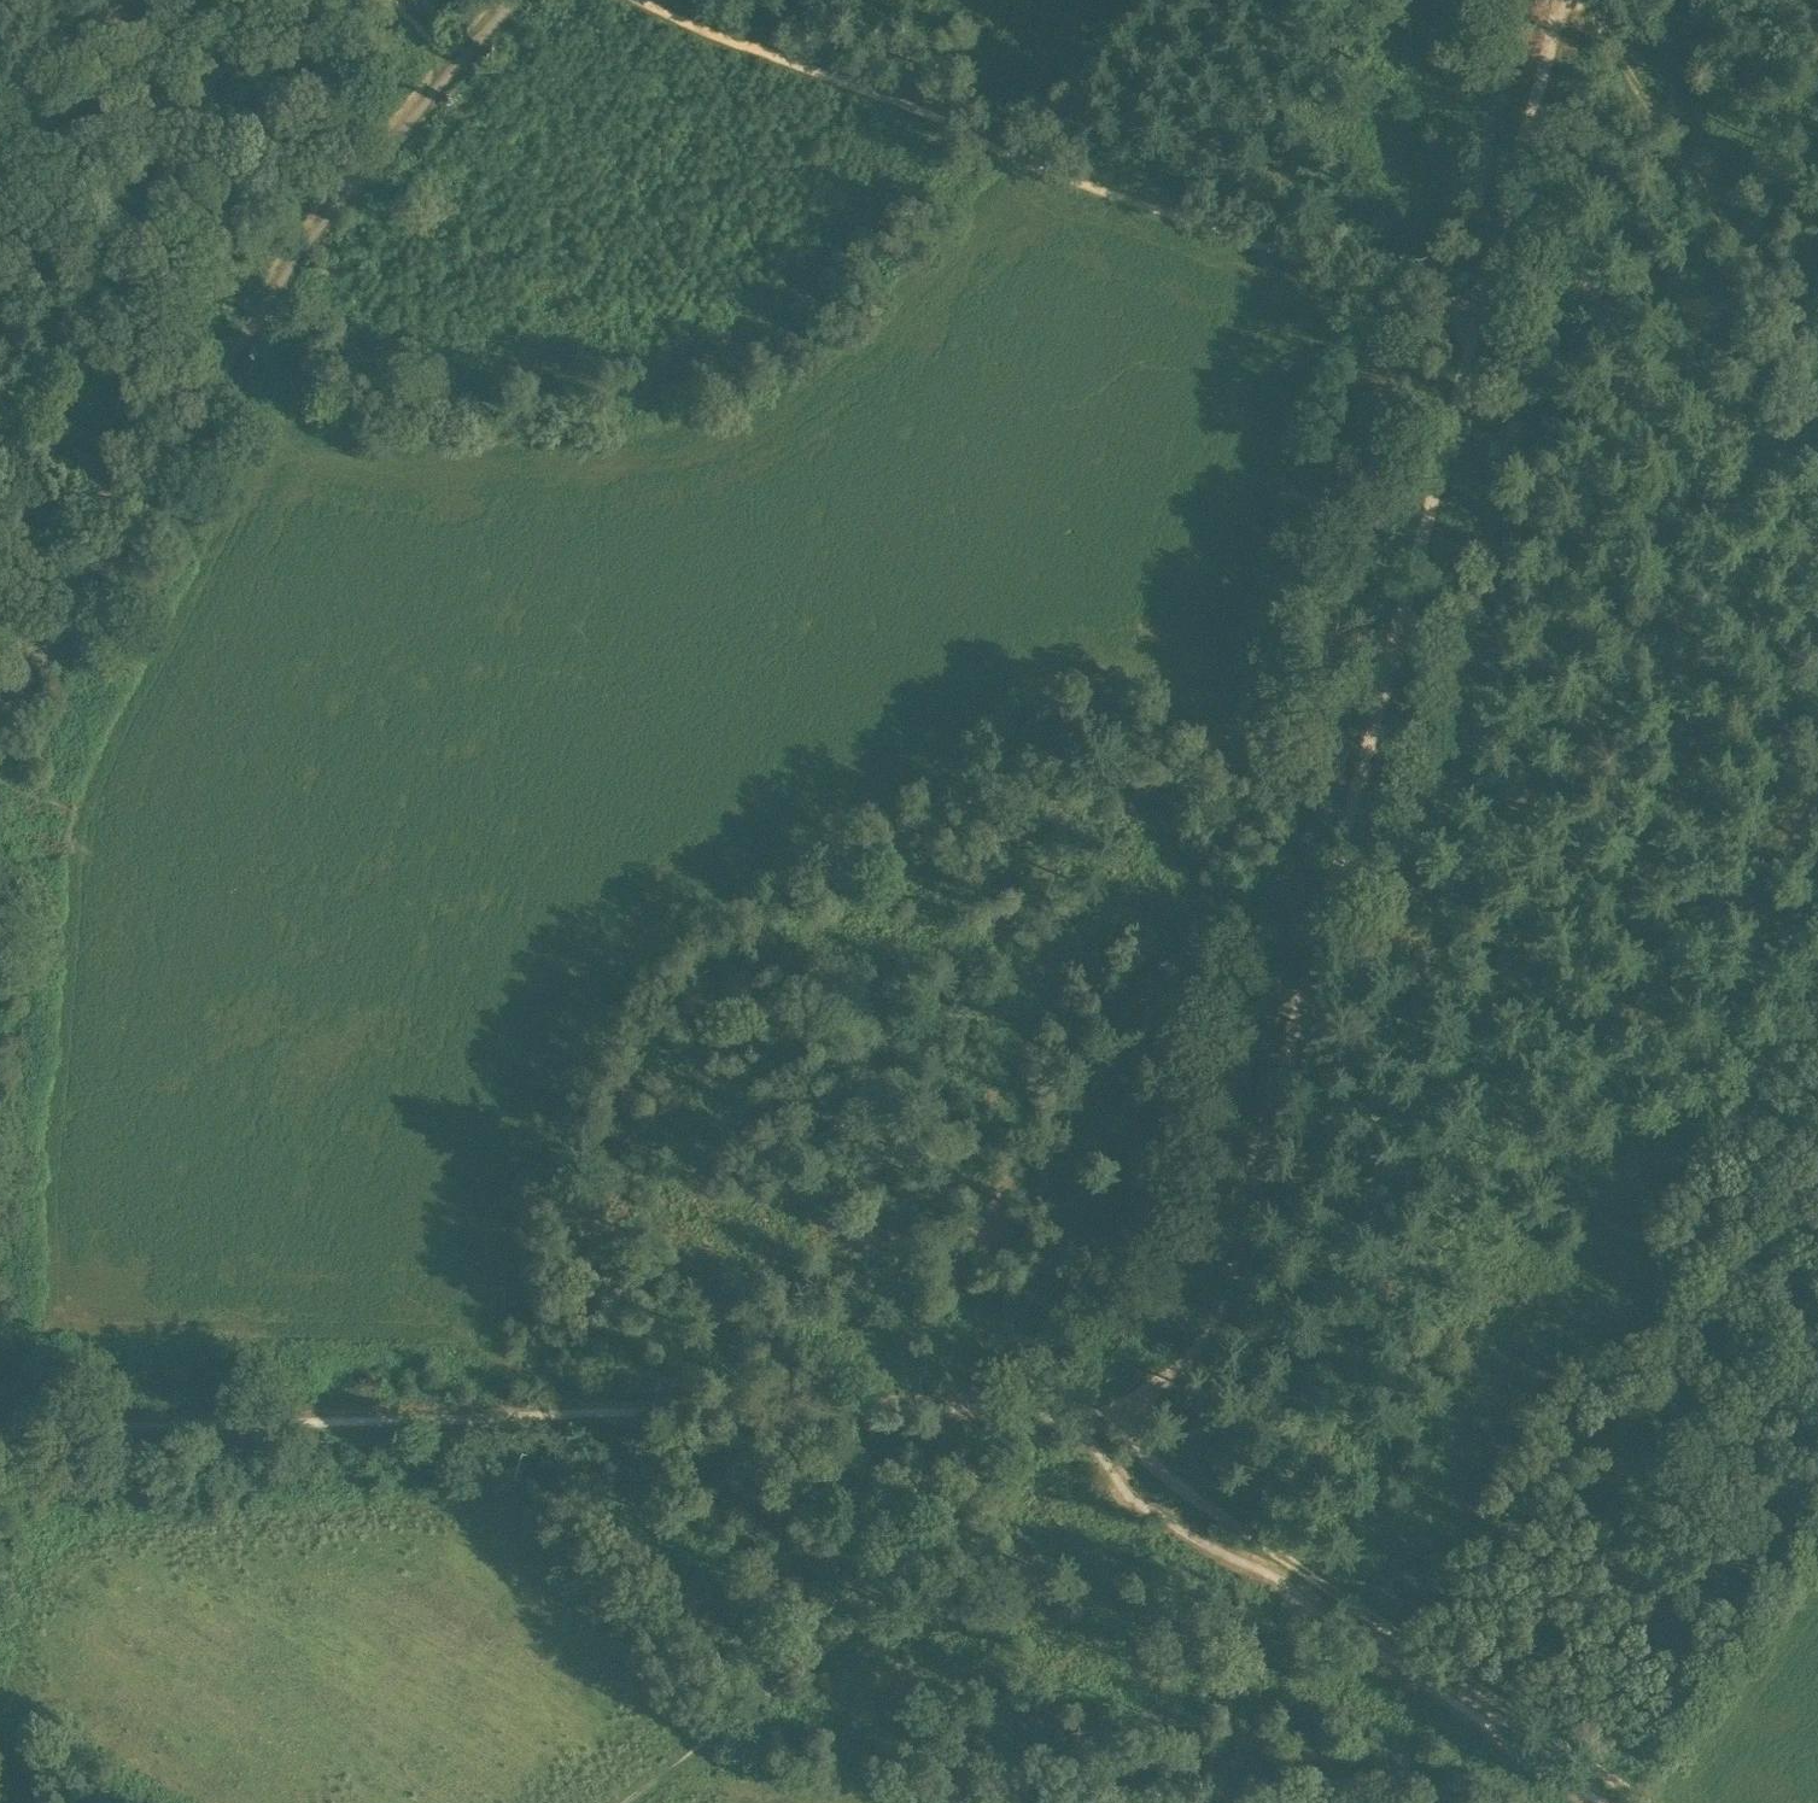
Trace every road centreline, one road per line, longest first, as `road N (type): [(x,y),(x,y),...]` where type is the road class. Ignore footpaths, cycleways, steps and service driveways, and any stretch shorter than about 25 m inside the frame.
road 1 (track): [(1045,1418),(1111,1431),(1179,1488),(1653,1802)]

